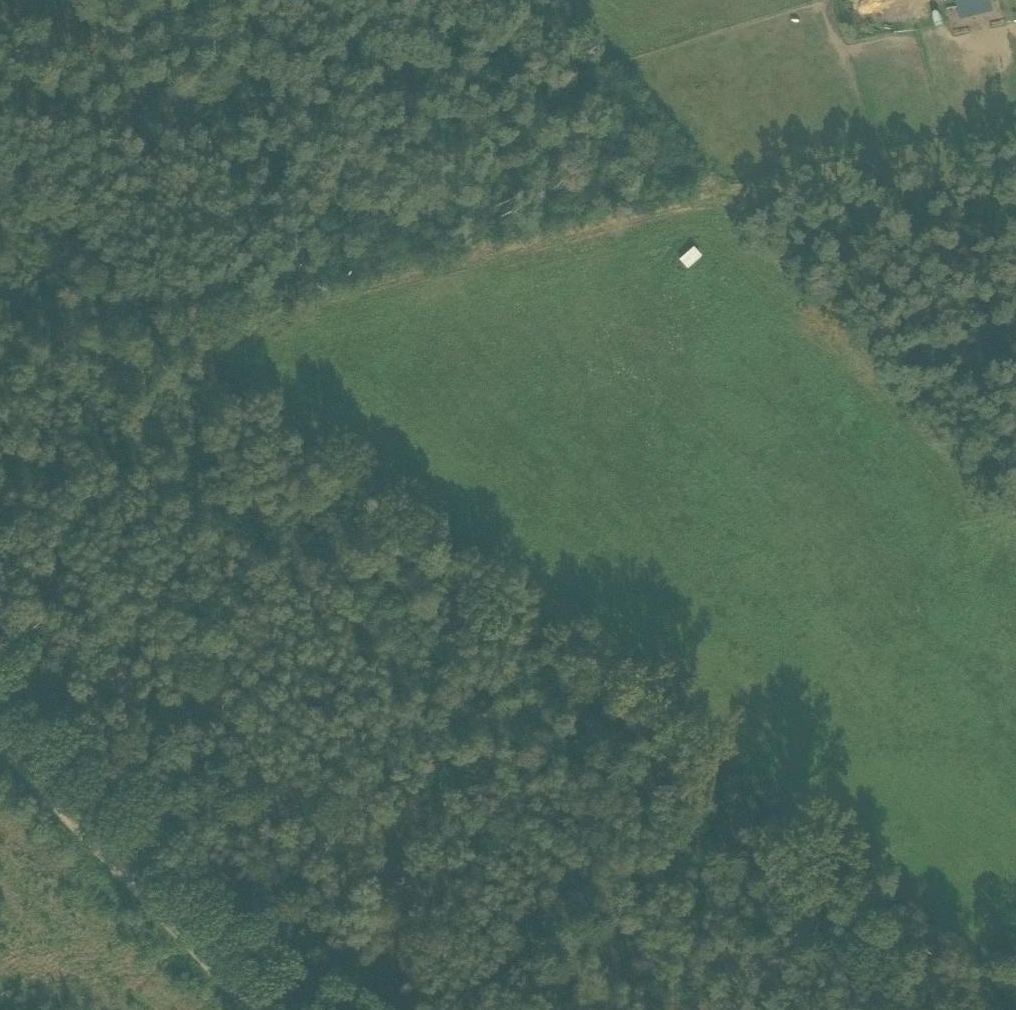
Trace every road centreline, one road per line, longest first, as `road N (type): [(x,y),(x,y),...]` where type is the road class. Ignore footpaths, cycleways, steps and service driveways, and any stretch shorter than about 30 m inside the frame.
road 1 (track): [(0,750),(244,1009)]

